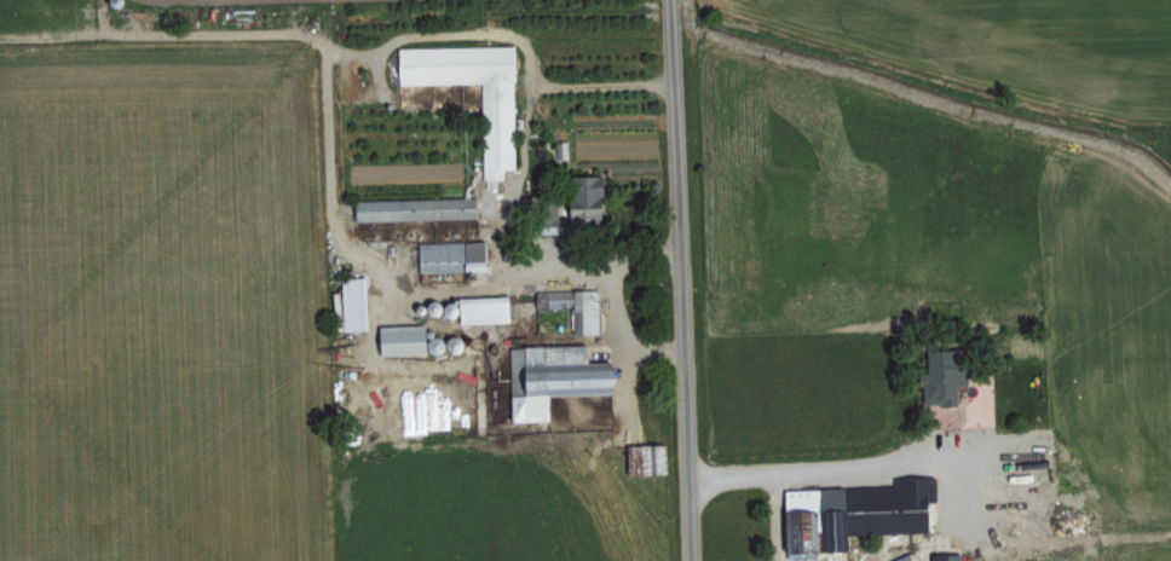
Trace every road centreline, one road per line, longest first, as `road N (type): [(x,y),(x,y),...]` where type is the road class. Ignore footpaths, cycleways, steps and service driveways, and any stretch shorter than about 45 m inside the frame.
road 1 (residential): [(697,560),(671,0)]

